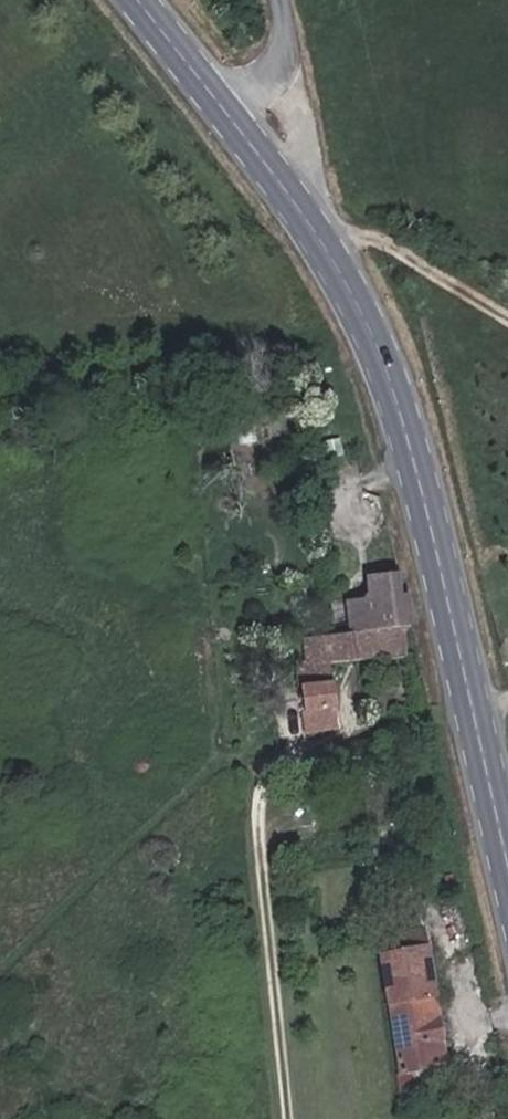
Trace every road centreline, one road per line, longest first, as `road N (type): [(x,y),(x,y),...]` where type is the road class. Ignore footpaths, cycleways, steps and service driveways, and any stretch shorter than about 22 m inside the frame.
road 1 (primary): [(329,242),(389,366),(507,851)]
road 2 (primary): [(134,0),(272,177)]
road 3 (residential): [(329,242),(396,241),(507,315)]
road 4 (unclassified): [(280,0),(305,127),(272,177)]

